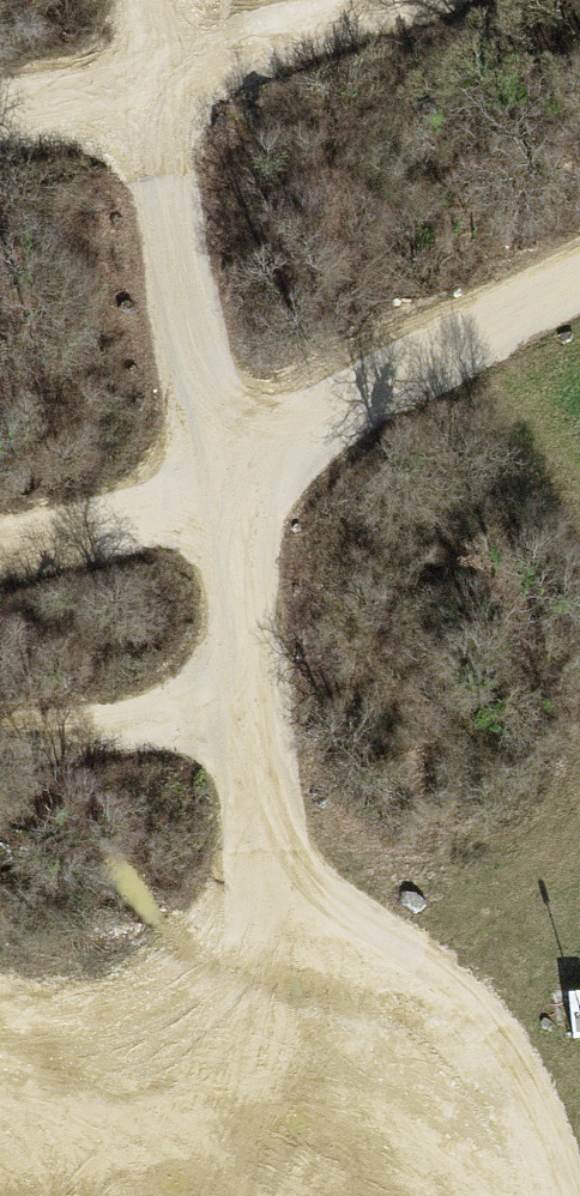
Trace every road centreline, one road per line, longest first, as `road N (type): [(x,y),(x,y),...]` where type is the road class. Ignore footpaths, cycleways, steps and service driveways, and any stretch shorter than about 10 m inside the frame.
road 1 (track): [(151,0),(155,83),(201,415),(228,478),(241,701),(284,927),(395,1195)]
road 2 (track): [(228,478),(441,350),(579,283)]
road 3 (track): [(0,1056),(326,1029)]
road 4 (track): [(155,83),(382,0)]

